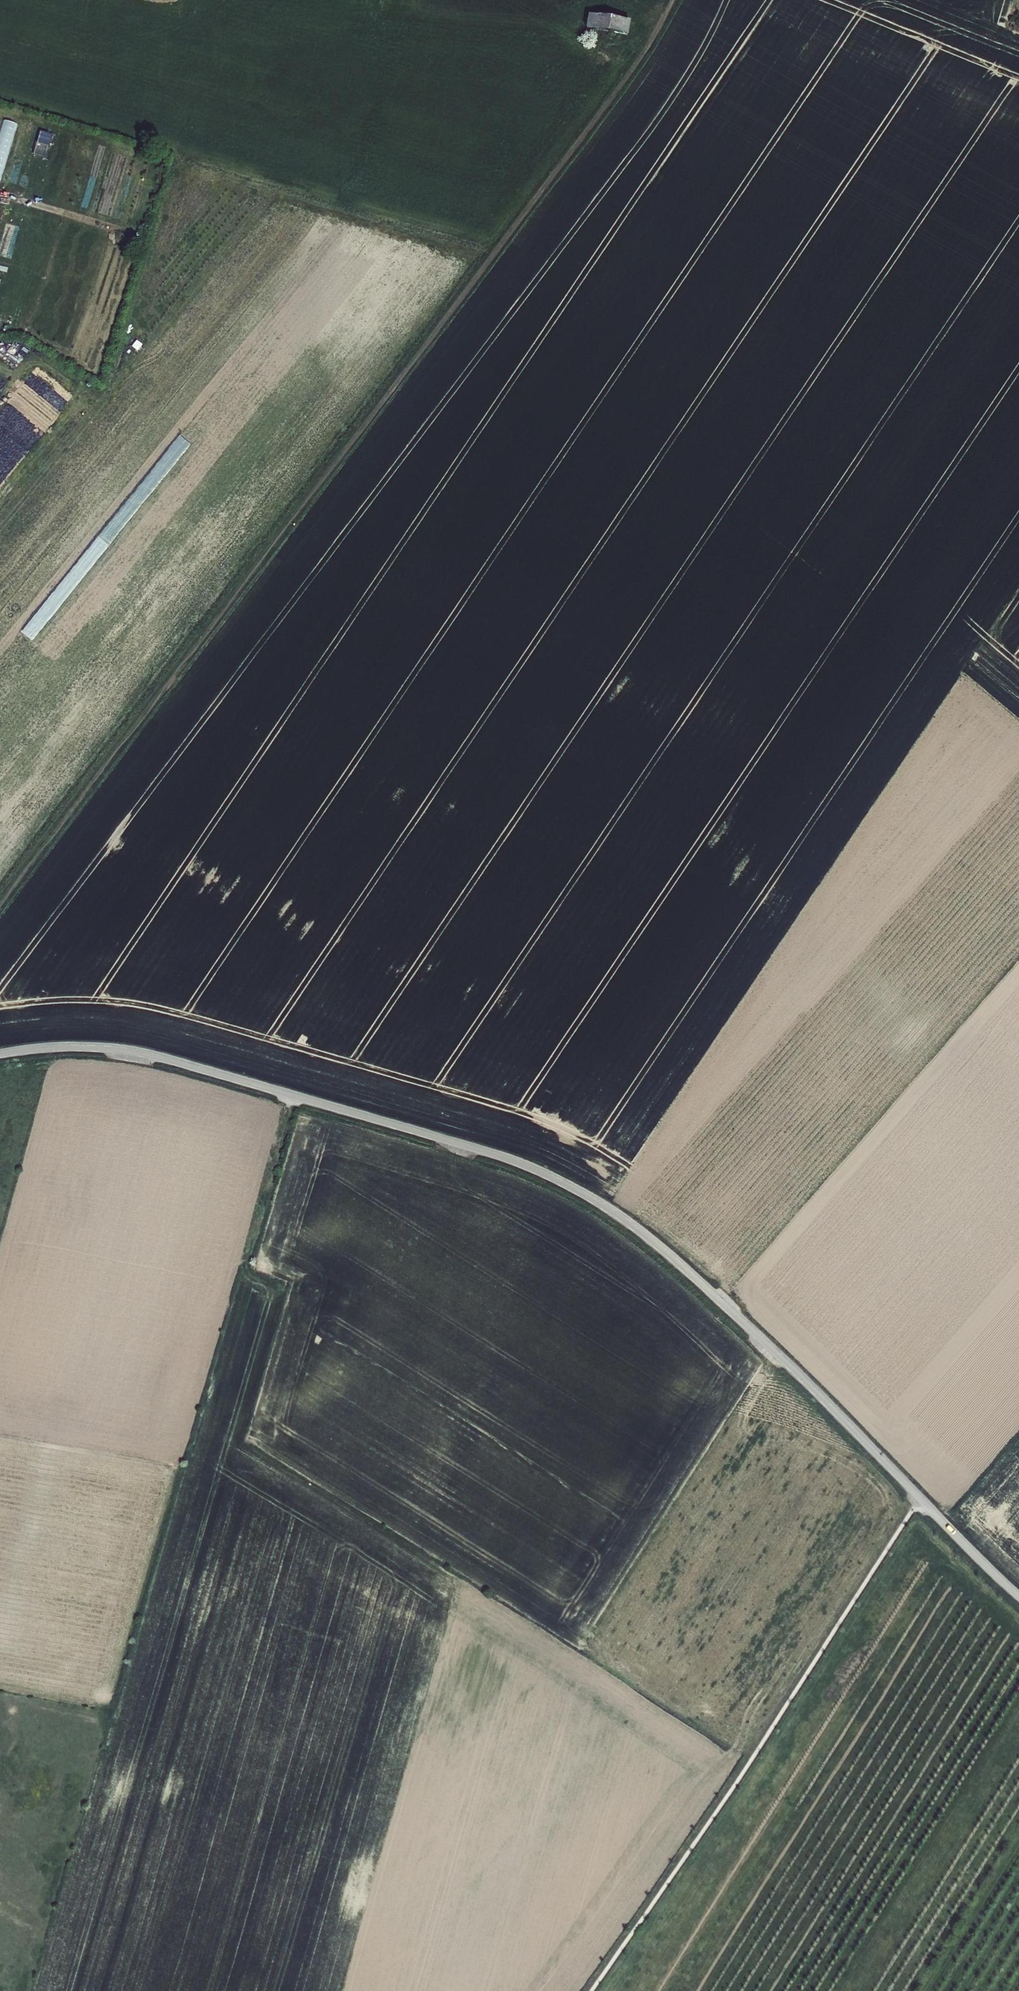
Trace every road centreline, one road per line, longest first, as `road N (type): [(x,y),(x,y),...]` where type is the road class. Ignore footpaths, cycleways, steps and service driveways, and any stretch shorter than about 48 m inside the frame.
road 1 (unclassified): [(0,1054),(65,1047),(145,1053),(495,1154),(563,1183),(675,1260),(1018,1596)]
road 2 (track): [(673,0),(0,903)]

